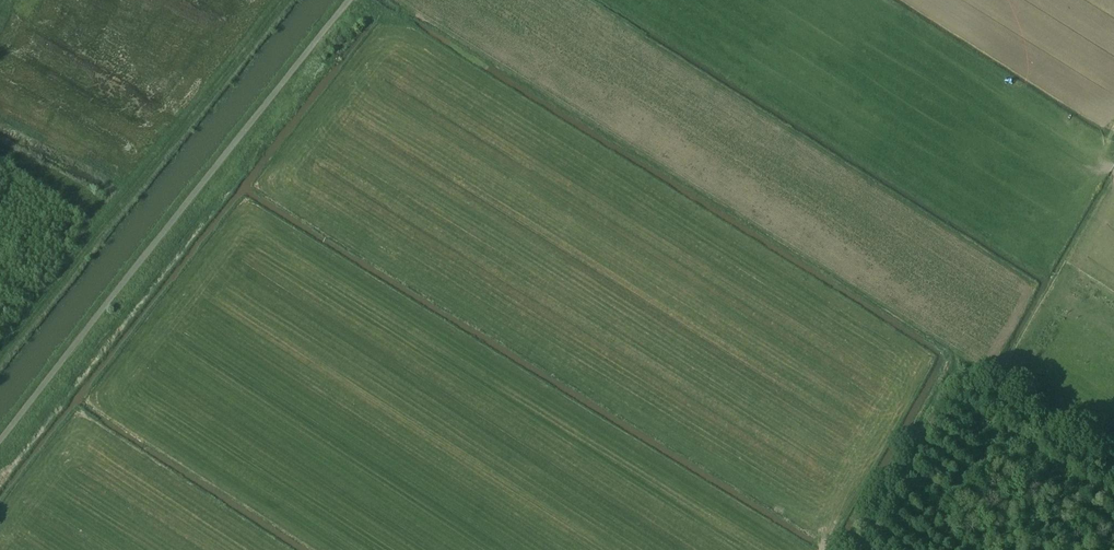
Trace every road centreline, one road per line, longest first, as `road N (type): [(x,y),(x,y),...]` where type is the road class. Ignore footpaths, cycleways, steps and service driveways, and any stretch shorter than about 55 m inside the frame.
road 1 (unclassified): [(352,0),(0,440)]
road 2 (track): [(1051,270),(1042,273),(615,0)]
road 3 (track): [(866,549),(954,375),(991,396),(1057,275)]

